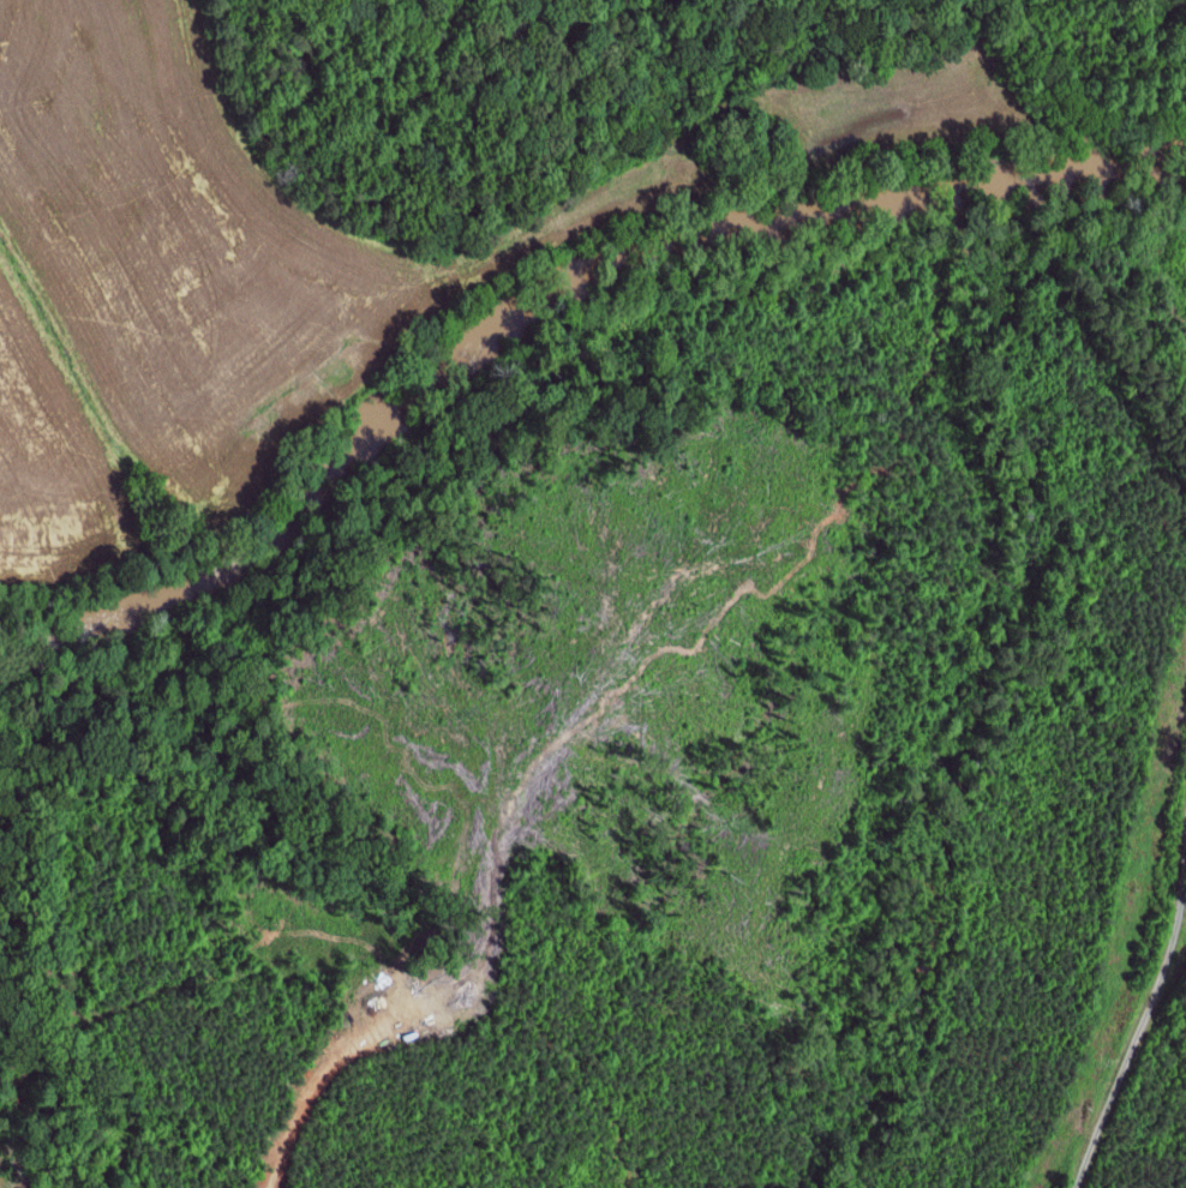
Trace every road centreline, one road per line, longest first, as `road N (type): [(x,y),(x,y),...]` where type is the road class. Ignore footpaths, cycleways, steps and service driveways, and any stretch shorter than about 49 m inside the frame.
road 1 (residential): [(1075,1187),(1170,958),(1185,864)]

